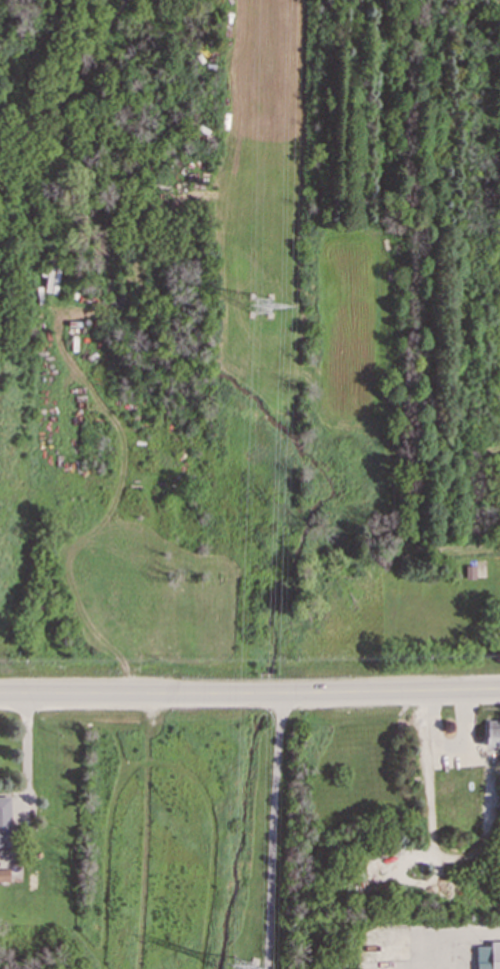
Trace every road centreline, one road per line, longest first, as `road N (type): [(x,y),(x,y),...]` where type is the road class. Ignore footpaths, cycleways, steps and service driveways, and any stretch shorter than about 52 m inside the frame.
road 1 (secondary): [(0,690),(246,688)]
road 2 (secondary): [(273,688),(499,686)]

